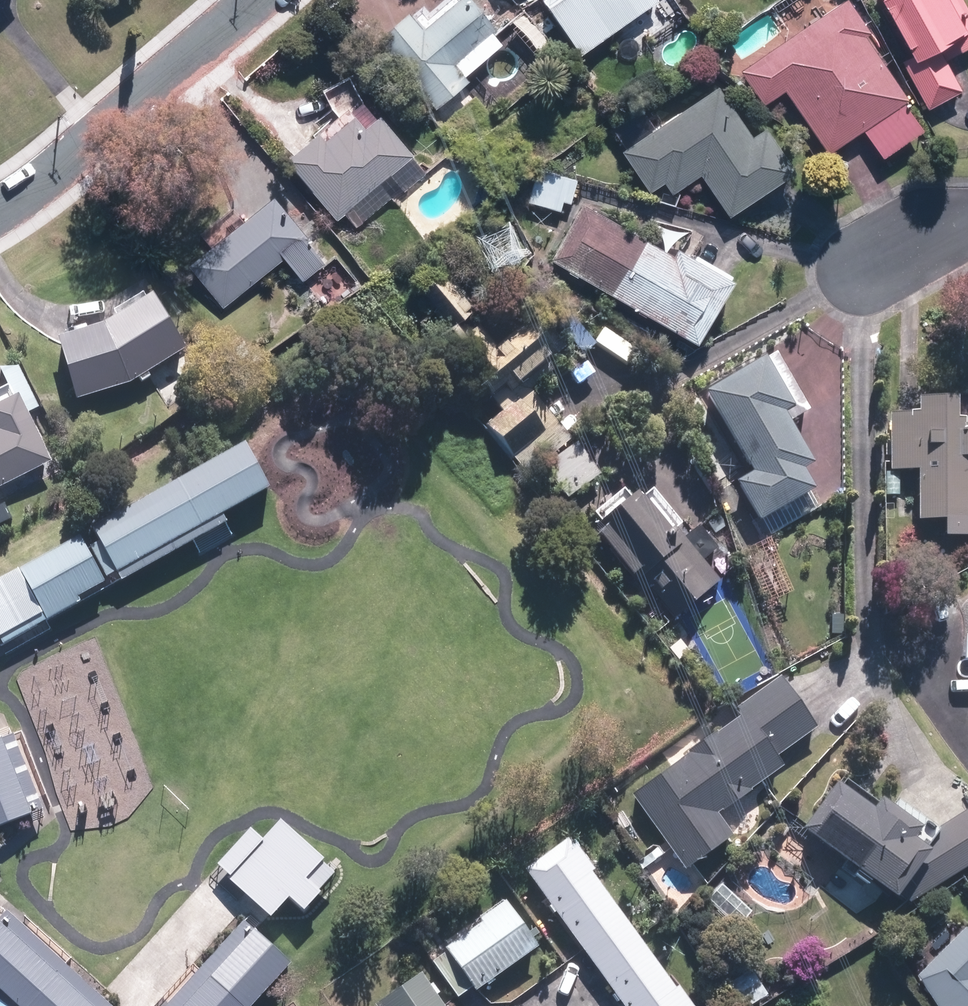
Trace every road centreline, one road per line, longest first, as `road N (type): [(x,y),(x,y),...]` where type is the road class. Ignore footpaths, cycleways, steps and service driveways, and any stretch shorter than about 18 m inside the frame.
road 1 (residential): [(257,0),(0,211)]

